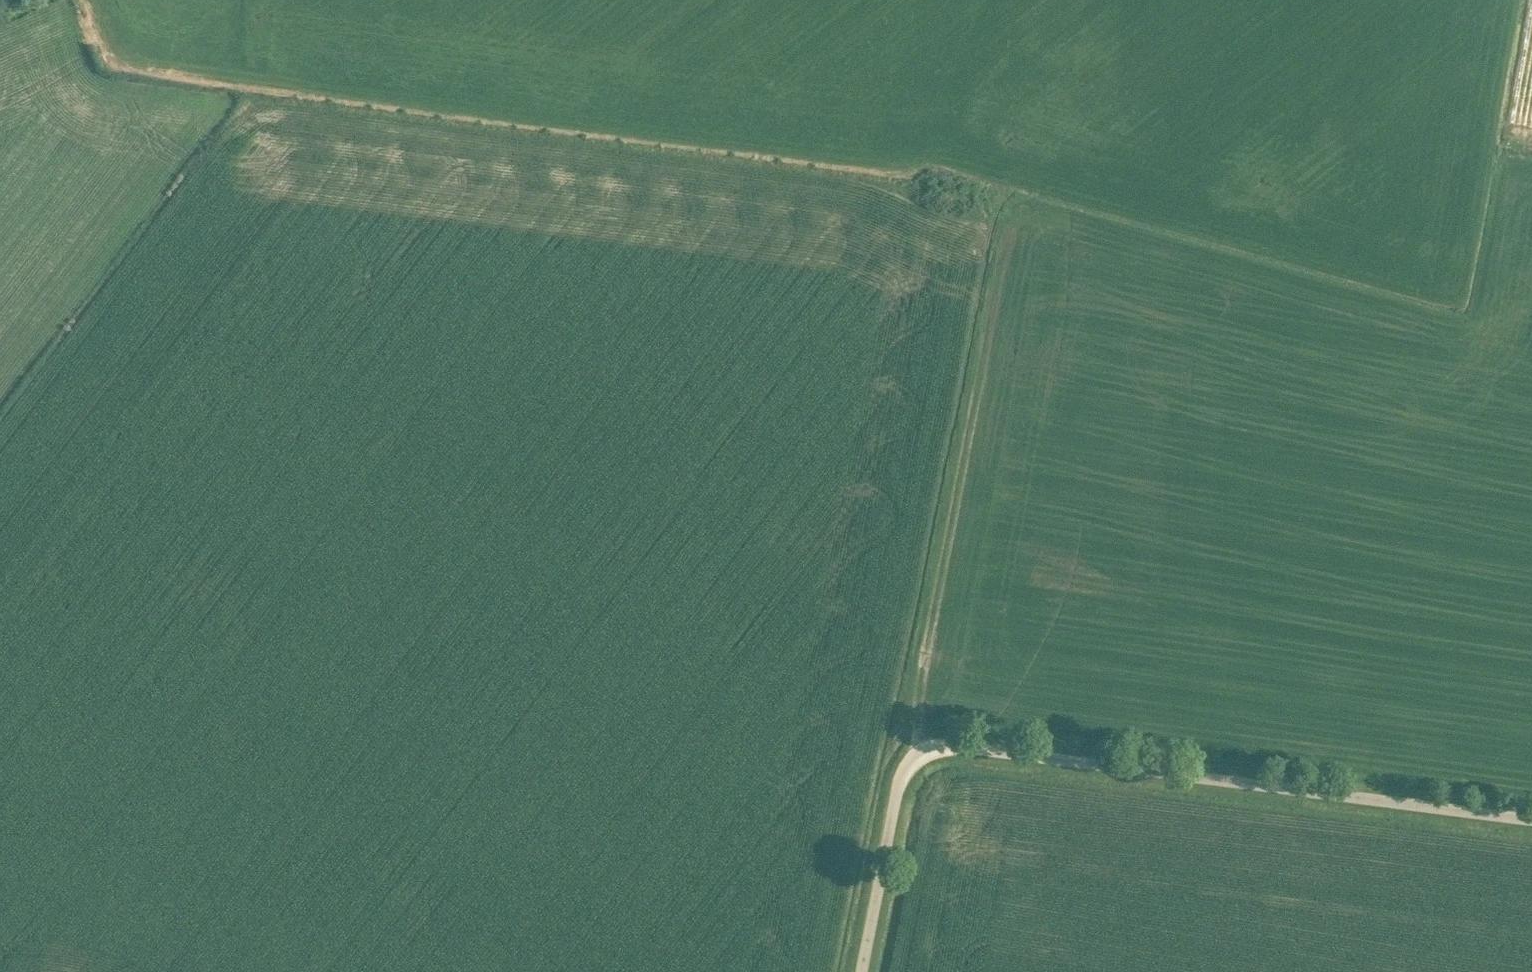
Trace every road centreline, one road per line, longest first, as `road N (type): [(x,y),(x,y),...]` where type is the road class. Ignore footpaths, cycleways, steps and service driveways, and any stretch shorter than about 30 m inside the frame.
road 1 (unclassified): [(1531,819),(943,746),(917,756),(898,786),(861,971)]

